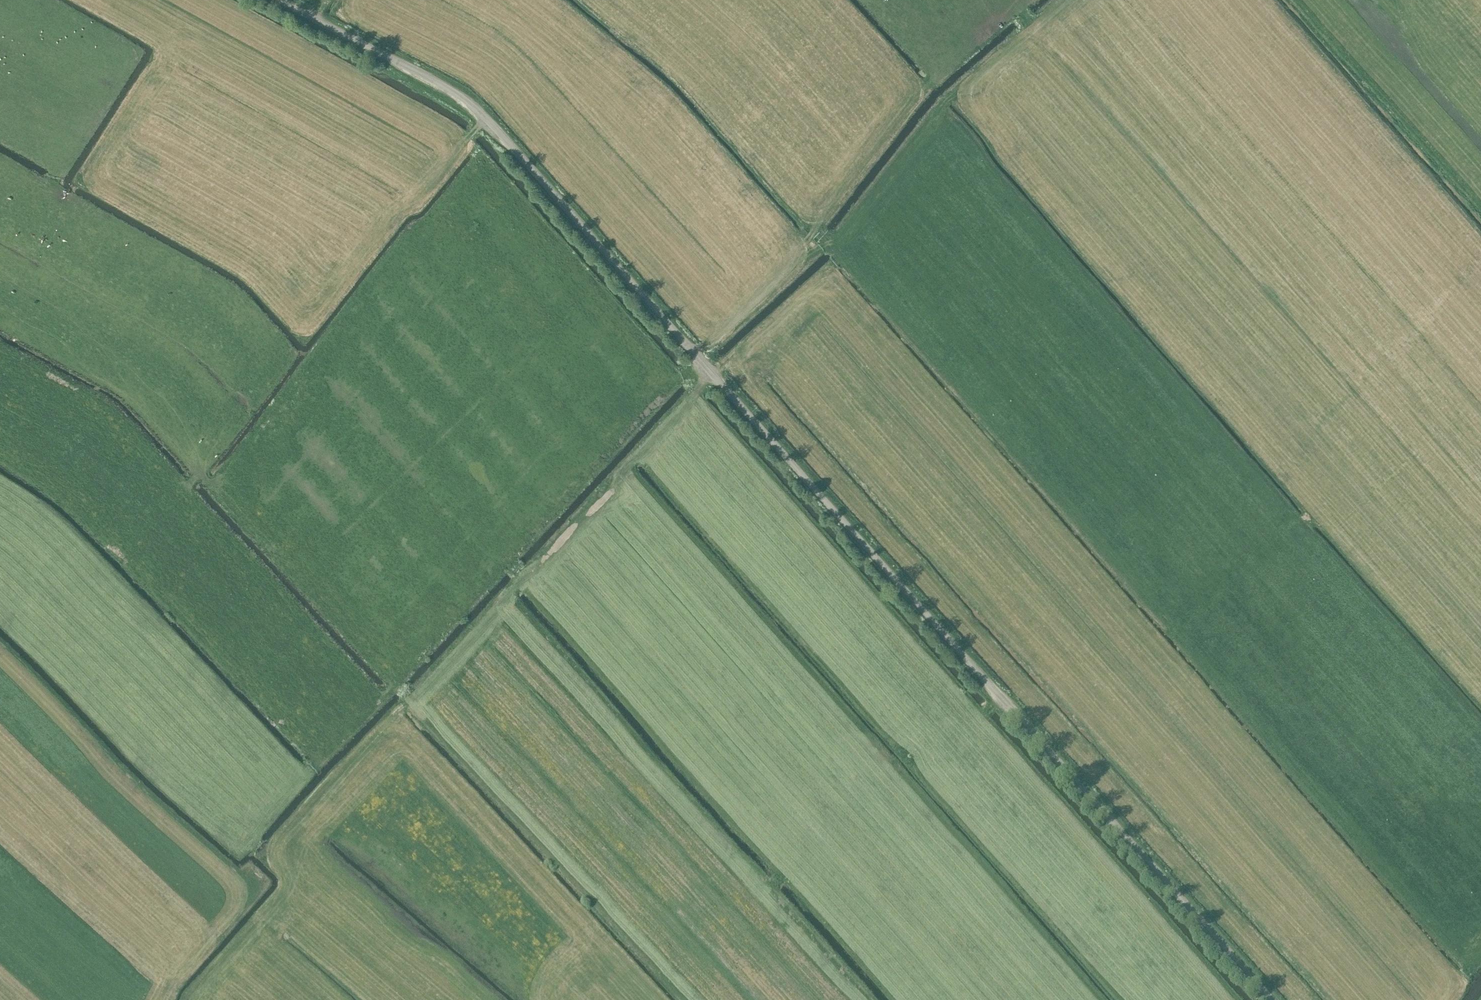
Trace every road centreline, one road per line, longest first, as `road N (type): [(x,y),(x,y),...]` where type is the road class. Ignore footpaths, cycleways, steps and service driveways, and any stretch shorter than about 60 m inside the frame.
road 1 (unclassified): [(1268,999),(486,145),(383,77),(238,0)]

